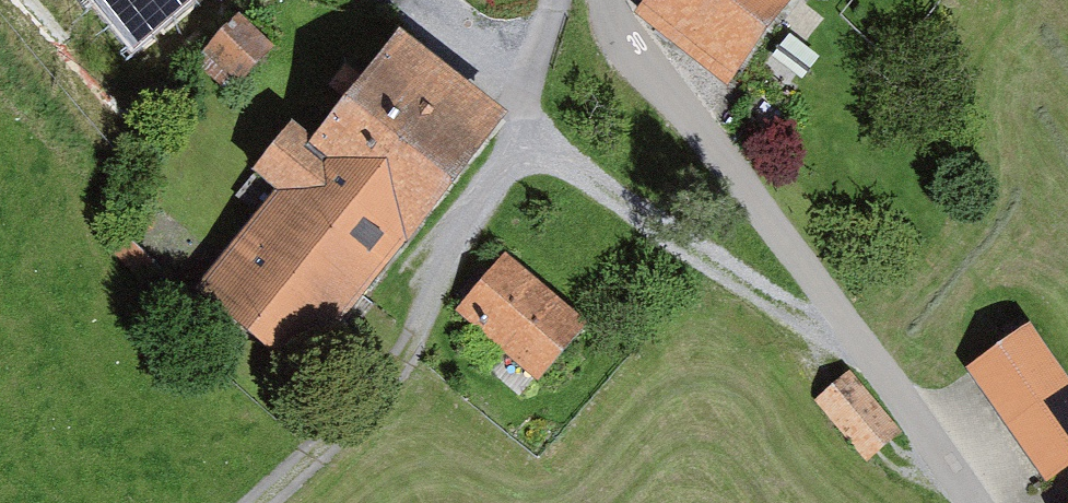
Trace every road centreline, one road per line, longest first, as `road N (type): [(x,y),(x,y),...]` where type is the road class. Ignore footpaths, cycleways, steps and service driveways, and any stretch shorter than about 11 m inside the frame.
road 1 (track): [(559,0),(522,140),(390,372),(324,452),(267,502)]
road 2 (residential): [(606,0),(633,57),(694,116),(866,357)]
road 3 (track): [(522,140),(866,357)]

